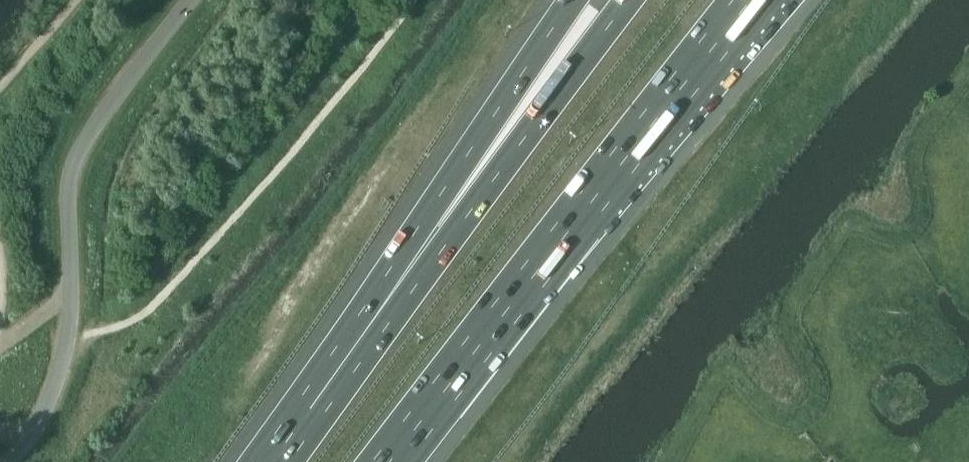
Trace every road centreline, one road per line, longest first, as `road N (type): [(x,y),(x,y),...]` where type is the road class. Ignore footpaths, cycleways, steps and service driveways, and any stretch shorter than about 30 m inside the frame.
road 1 (motorway): [(390,461),(752,0)]
road 2 (motorway): [(631,0),(308,413)]
road 3 (motorway): [(570,0),(308,413)]

